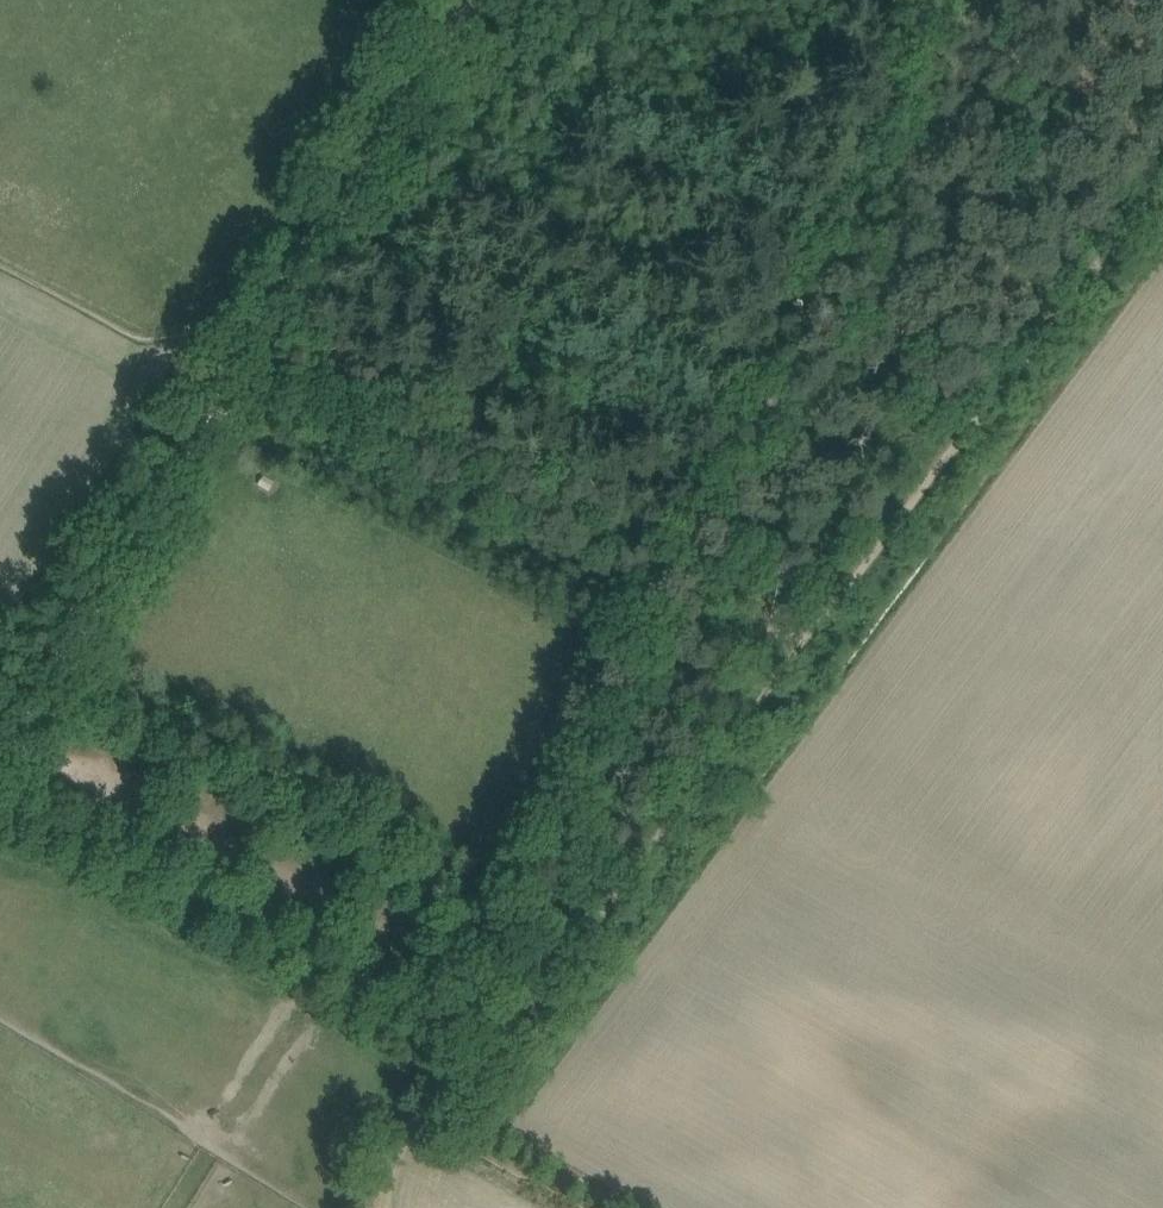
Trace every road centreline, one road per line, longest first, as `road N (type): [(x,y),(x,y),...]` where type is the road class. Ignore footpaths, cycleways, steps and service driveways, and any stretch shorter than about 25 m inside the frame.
road 1 (track): [(479,0),(22,720)]
road 2 (track): [(432,1108),(607,1207)]

